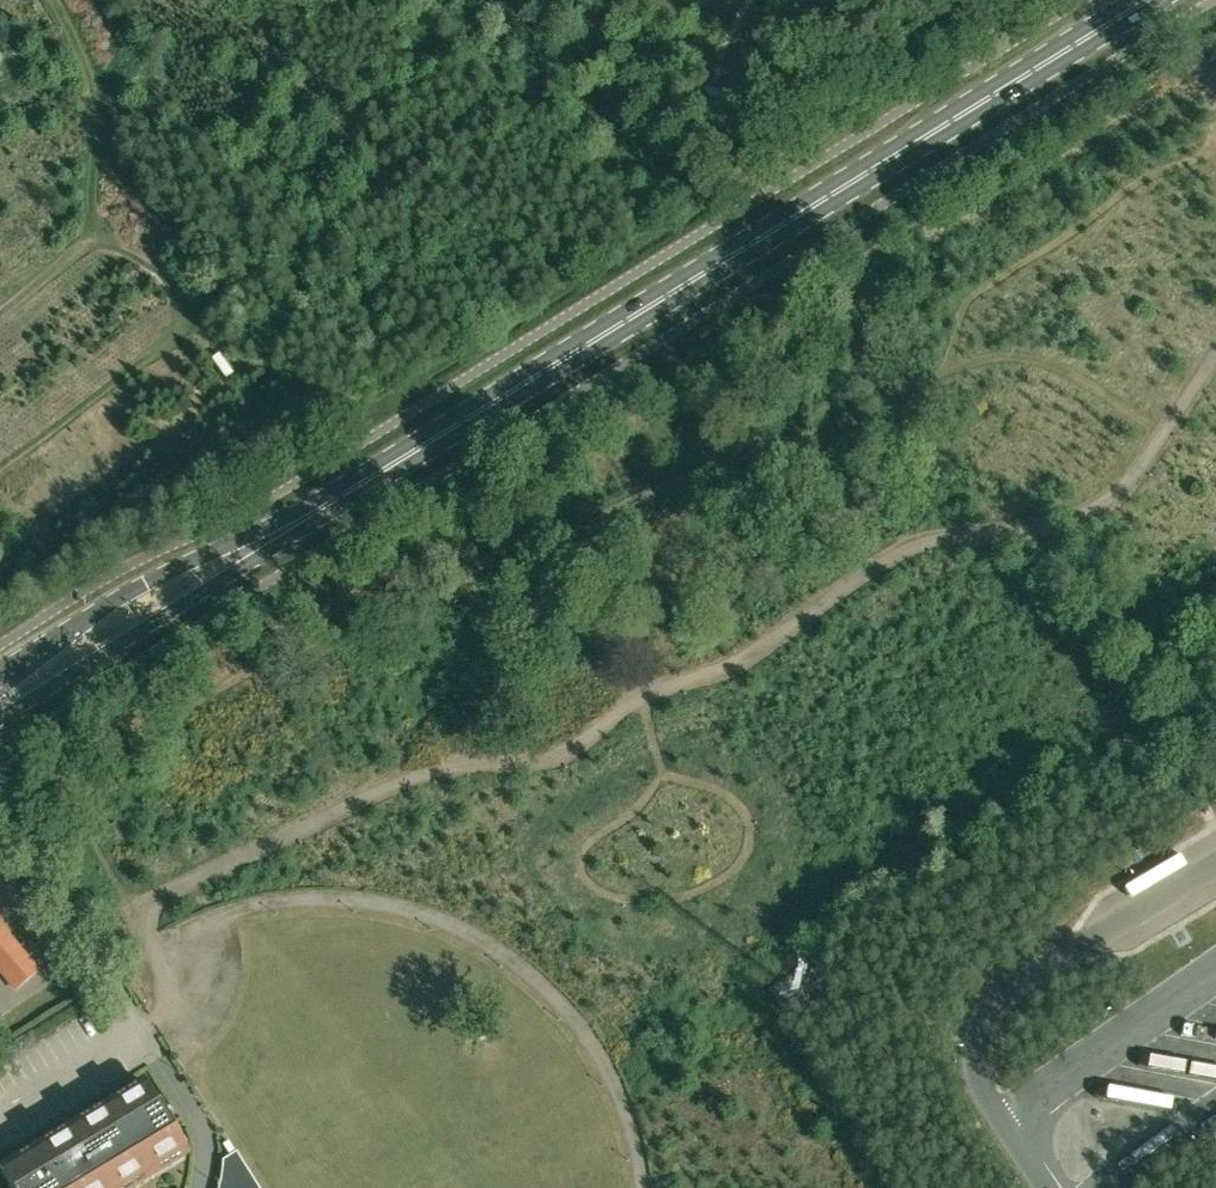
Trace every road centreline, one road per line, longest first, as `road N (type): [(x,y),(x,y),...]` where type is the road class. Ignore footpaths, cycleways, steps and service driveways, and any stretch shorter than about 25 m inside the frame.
road 1 (secondary): [(377,474),(1150,0)]
road 2 (secondary): [(0,720),(320,520),(377,474)]
road 3 (secondary): [(377,474),(115,601),(0,681)]

